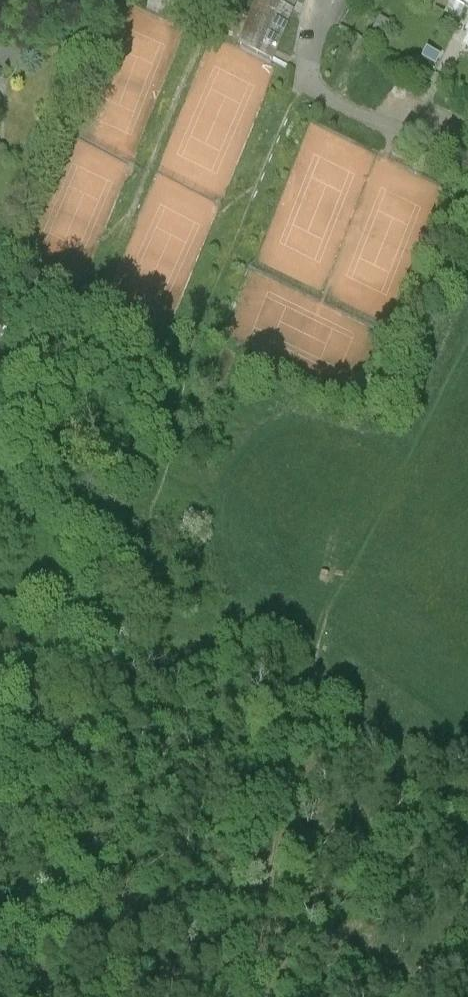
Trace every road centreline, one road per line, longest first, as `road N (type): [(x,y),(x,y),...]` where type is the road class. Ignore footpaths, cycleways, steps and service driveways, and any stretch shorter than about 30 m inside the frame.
road 1 (track): [(269,962),(268,910),(318,638),(193,651),(148,669),(71,728),(41,769),(0,857)]
road 2 (track): [(467,338),(318,638)]
road 3 (residential): [(338,0),(313,85),(467,145)]

